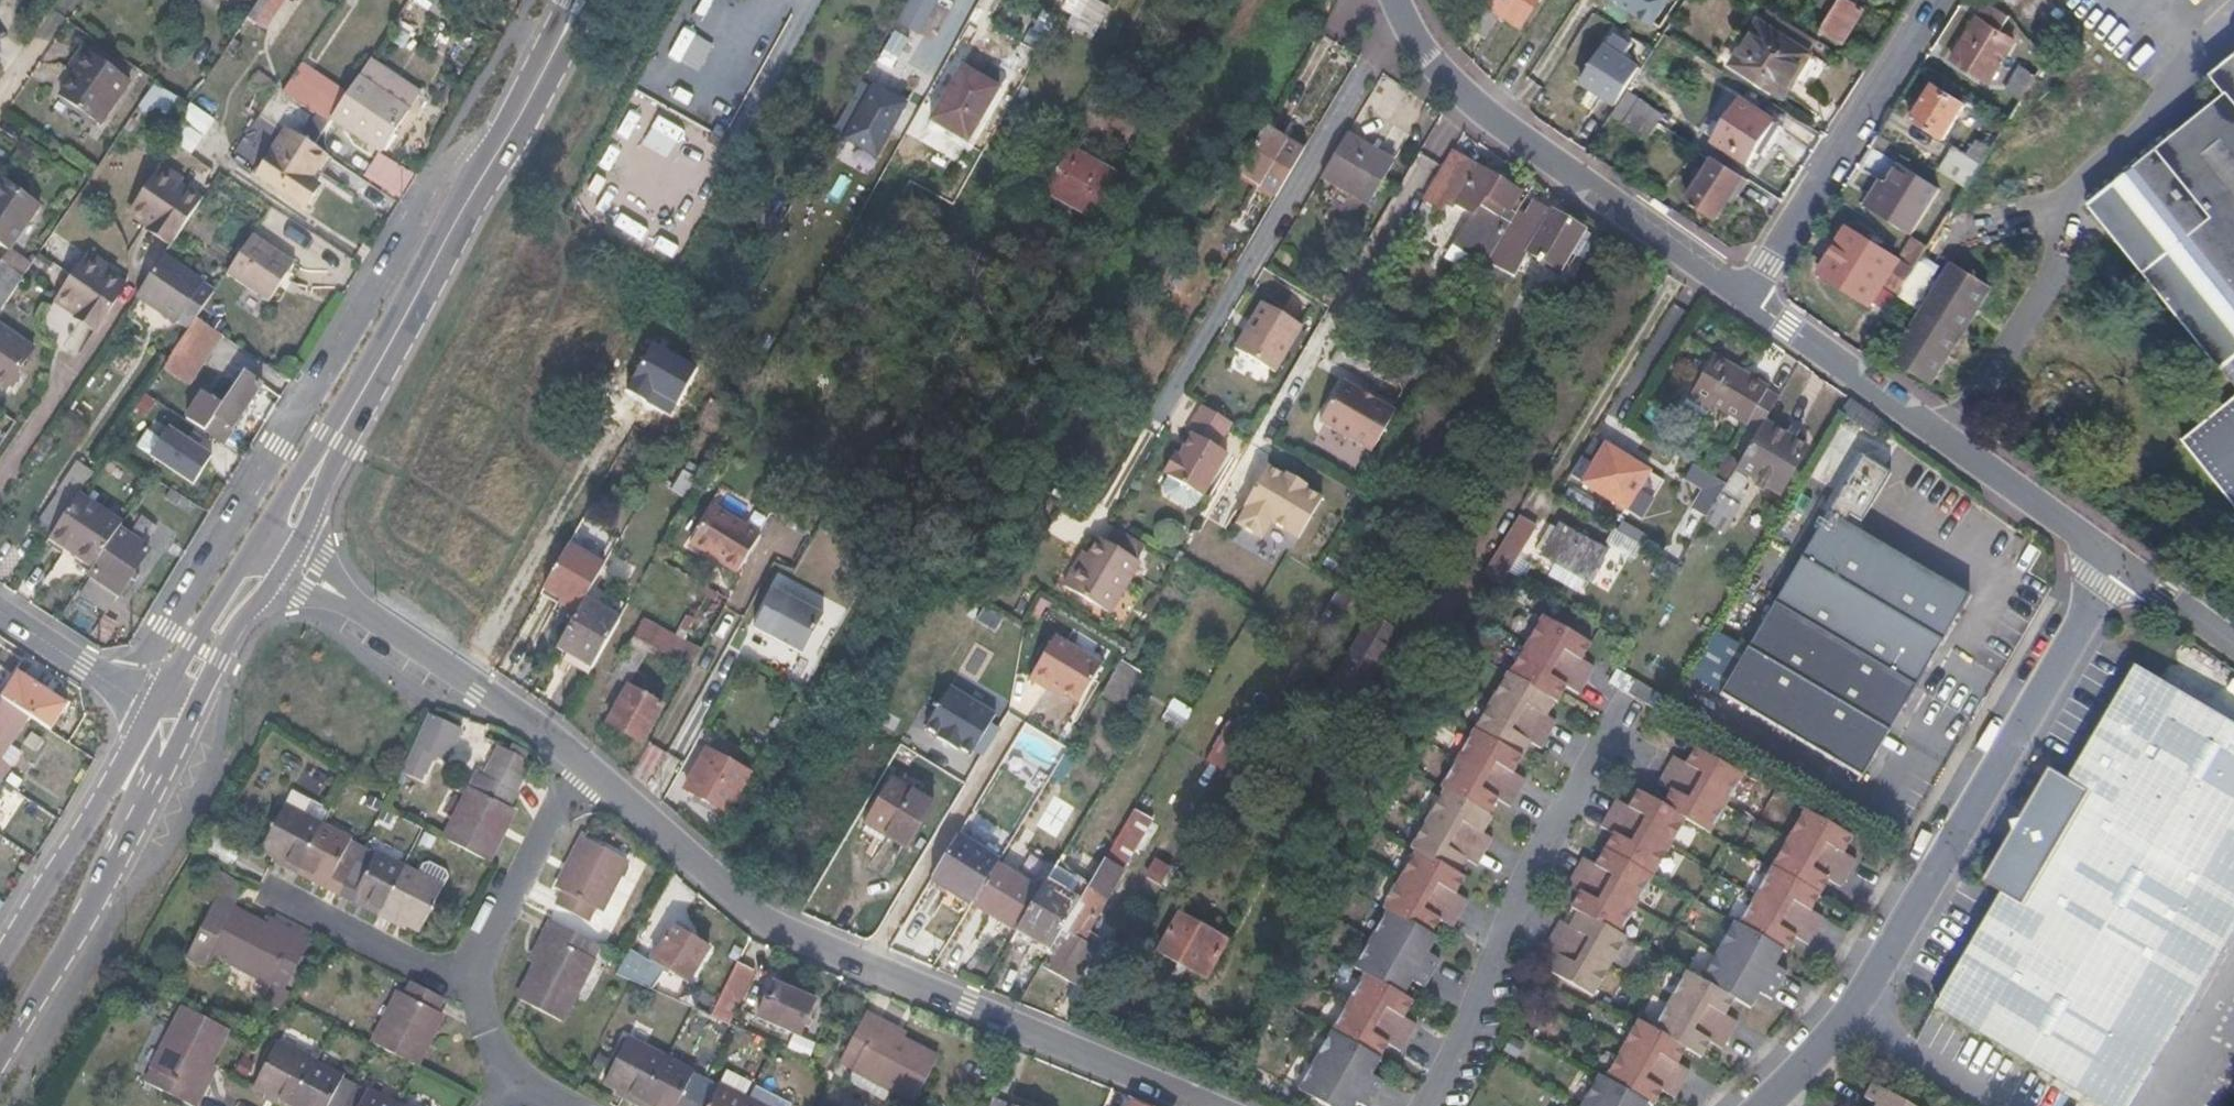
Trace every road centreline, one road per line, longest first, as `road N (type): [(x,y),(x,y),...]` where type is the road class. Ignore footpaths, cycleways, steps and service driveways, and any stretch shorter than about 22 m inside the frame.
road 1 (residential): [(1203,1105),(759,918),(594,769)]
road 2 (residential): [(1760,1105),(1859,1000),(2119,562)]
road 3 (residential): [(1747,294),(1488,115),(1442,73),(1395,0)]
road 4 (residential): [(2119,562),(1747,294)]
road 5 (residential): [(1426,1105),(1462,1050),(1525,881),(1607,738)]
road 6 (residential): [(1747,294),(1936,0)]
road 7 (secondary): [(335,439),(502,145)]
road 8 (residential): [(594,769),(346,599)]
road 9 (secondary): [(154,711),(0,963)]
road 10 (residential): [(594,769),(557,804),(470,985)]
road 11 (secondary): [(90,910),(196,705)]
road 12 (residential): [(470,985),(268,891)]
road 13 (residential): [(90,910),(158,742),(154,711)]
road 14 (residential): [(0,611),(154,711)]
road 15 (secondary): [(247,558),(154,711)]
road 16 (secondary): [(0,1057),(90,910)]
road 17 (secondary): [(581,0),(502,145)]
road 18 (secondary): [(196,705),(231,633),(278,577)]
road 19 (residential): [(2233,639),(2119,562)]

